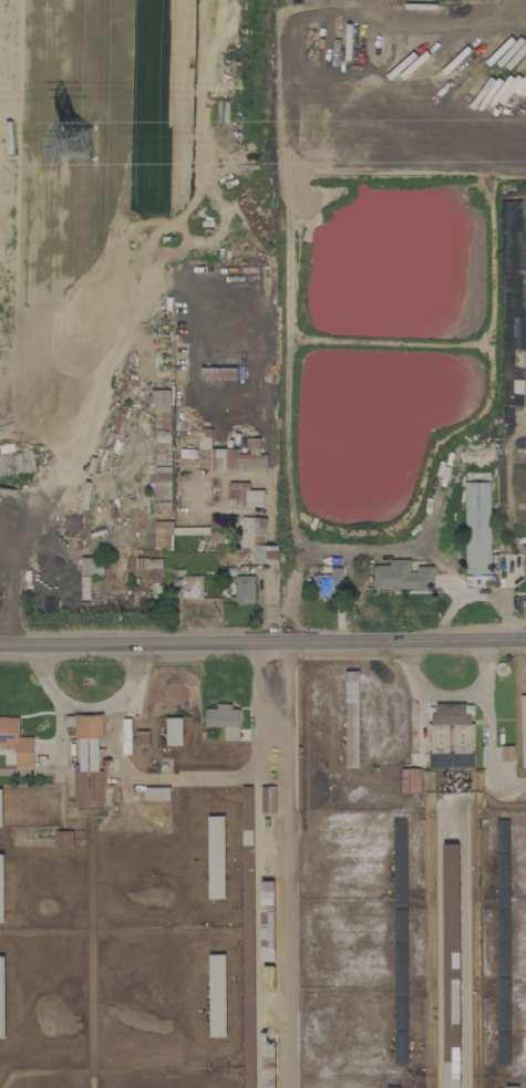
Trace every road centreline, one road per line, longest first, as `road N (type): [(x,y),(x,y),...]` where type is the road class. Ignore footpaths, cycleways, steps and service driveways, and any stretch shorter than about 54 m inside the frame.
road 1 (primary): [(0,648),(525,641)]

